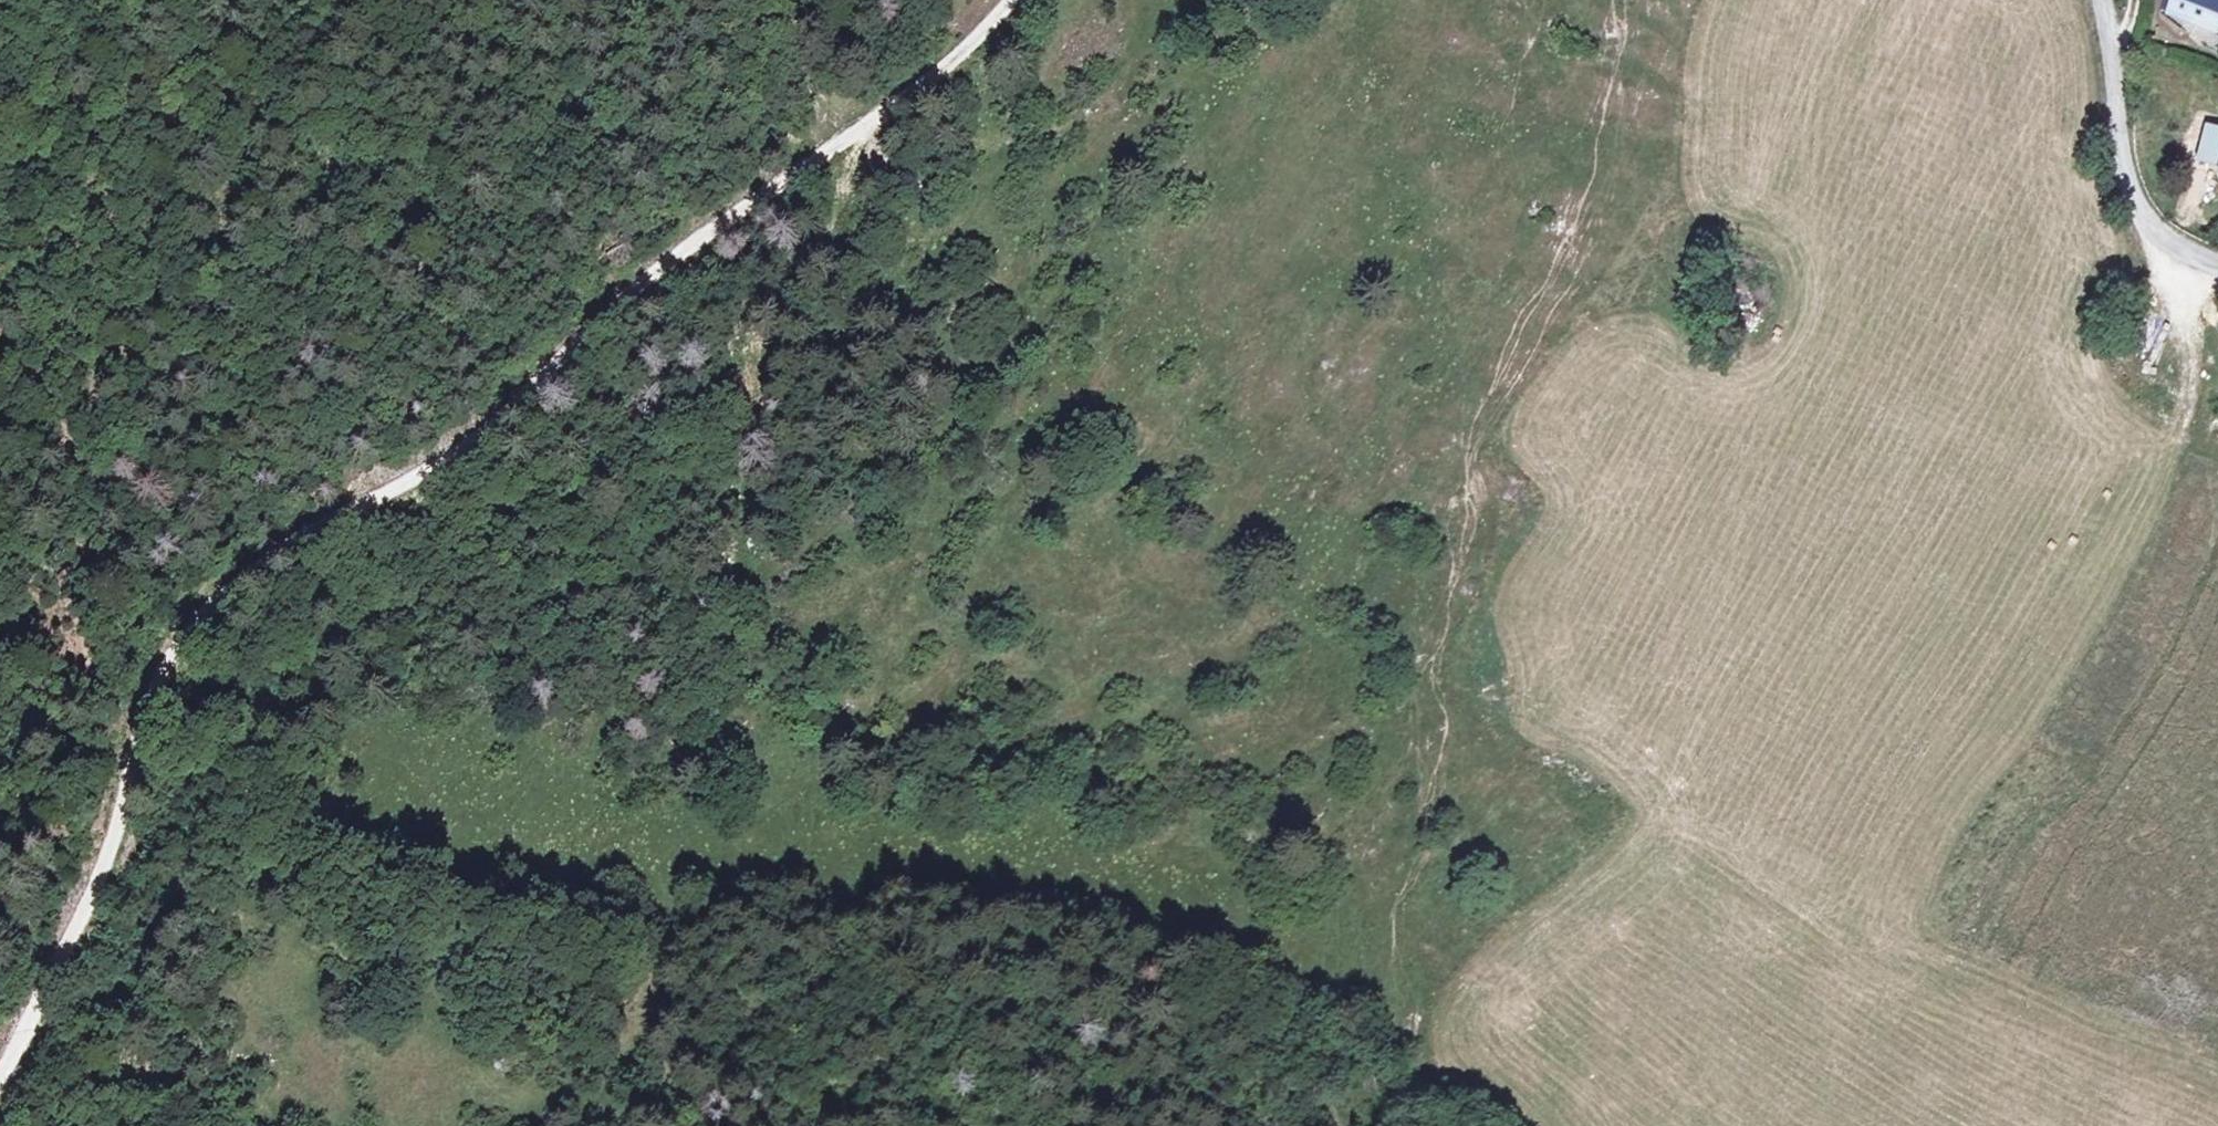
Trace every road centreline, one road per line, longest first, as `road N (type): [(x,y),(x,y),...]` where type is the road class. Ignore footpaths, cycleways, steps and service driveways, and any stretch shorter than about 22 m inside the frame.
road 1 (track): [(0,1077),(121,830),(151,698),(206,619),(323,525),(423,475),(630,289),(910,94),(1007,0)]
road 2 (unclassified): [(2098,0),(2121,167),(2139,216),(2180,253),(2217,270)]

